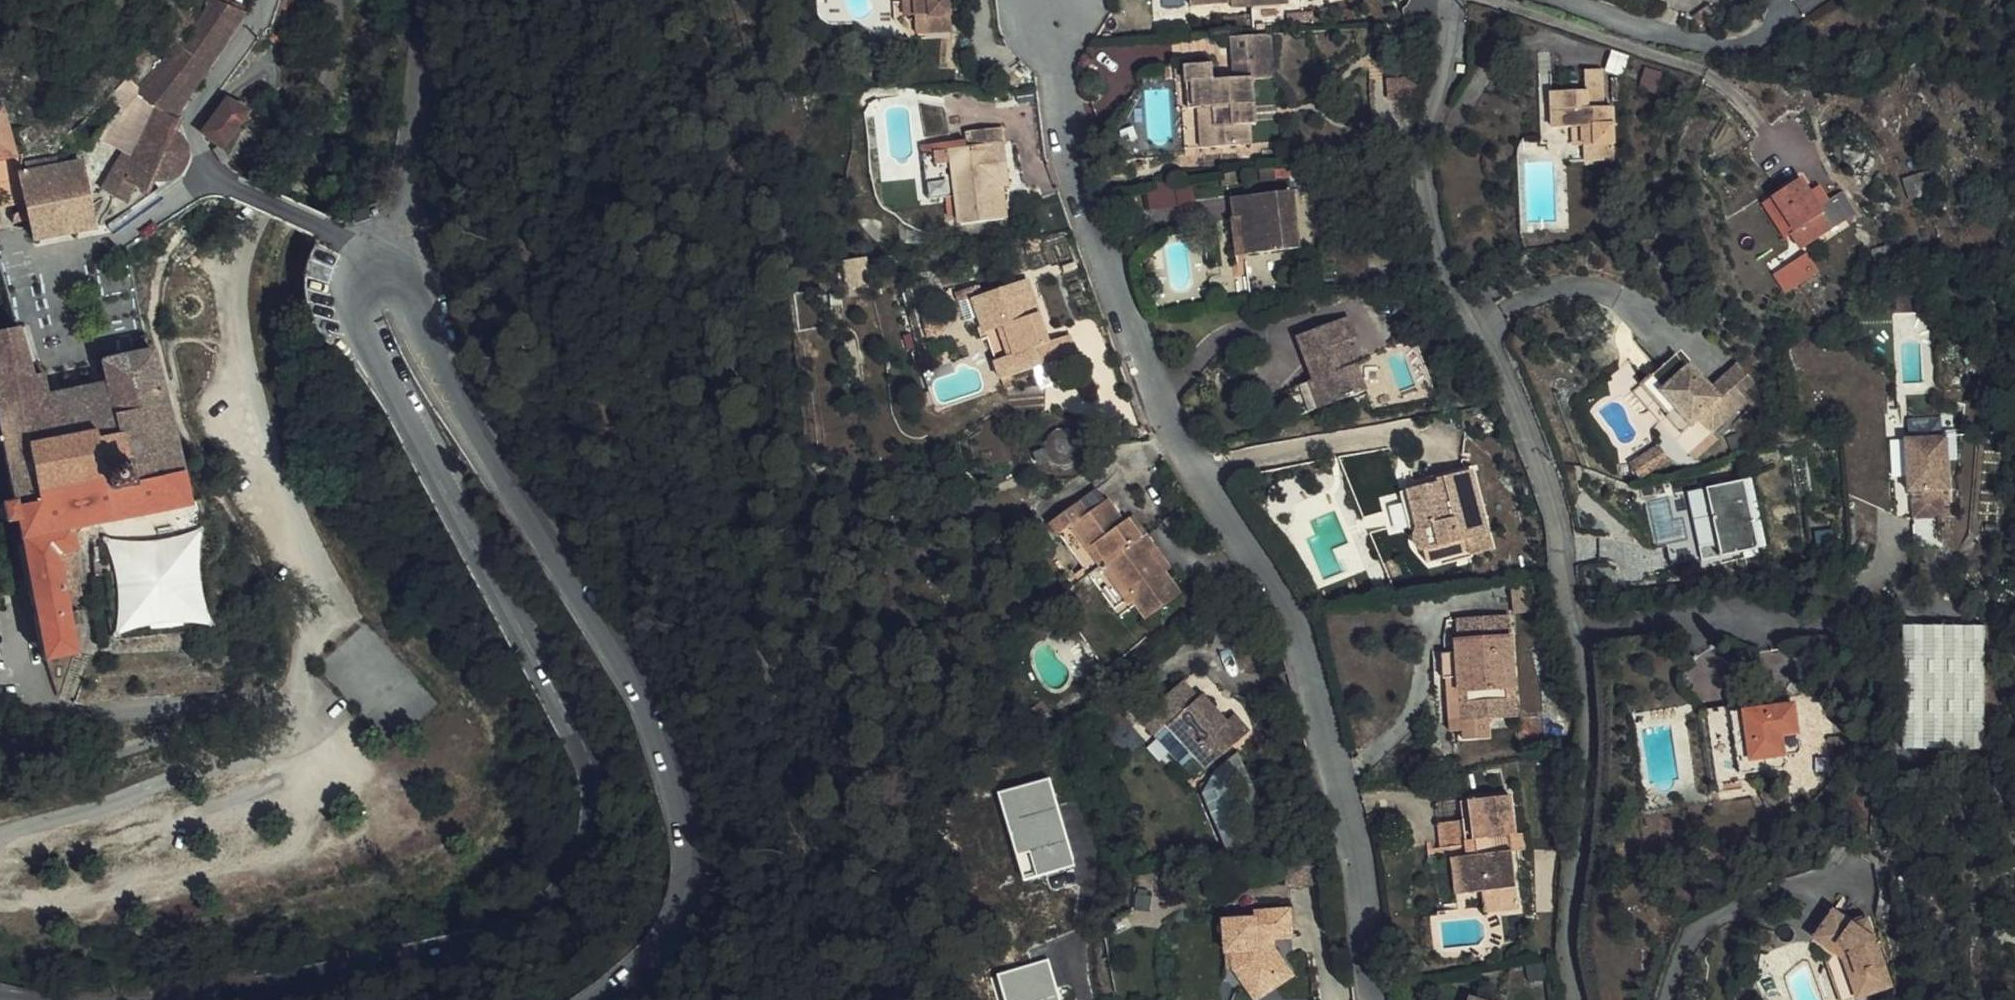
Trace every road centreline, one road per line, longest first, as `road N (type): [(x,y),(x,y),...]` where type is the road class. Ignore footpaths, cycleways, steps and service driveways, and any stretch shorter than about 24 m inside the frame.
road 1 (secondary): [(375,276),(360,288),(363,332),(582,748),(594,831),(583,873),(531,926),(262,991),(192,999)]
road 2 (residential): [(1051,6),(1069,170),(1111,284),(1172,424),(1301,640),(1356,859),(1375,999)]
road 3 (secondary): [(603,999),(639,977),(661,950),(689,887),(680,810),(648,703),(446,370),(420,298),(402,280),(375,276)]
road 4 (residential): [(19,260),(63,255),(124,233),(212,172)]
road 5 (unclassified): [(375,276),(332,229),(212,172)]
road 6 (unclassified): [(212,172),(193,129),(199,104),(263,0)]
road 7 (track): [(0,760),(61,762),(156,708)]

